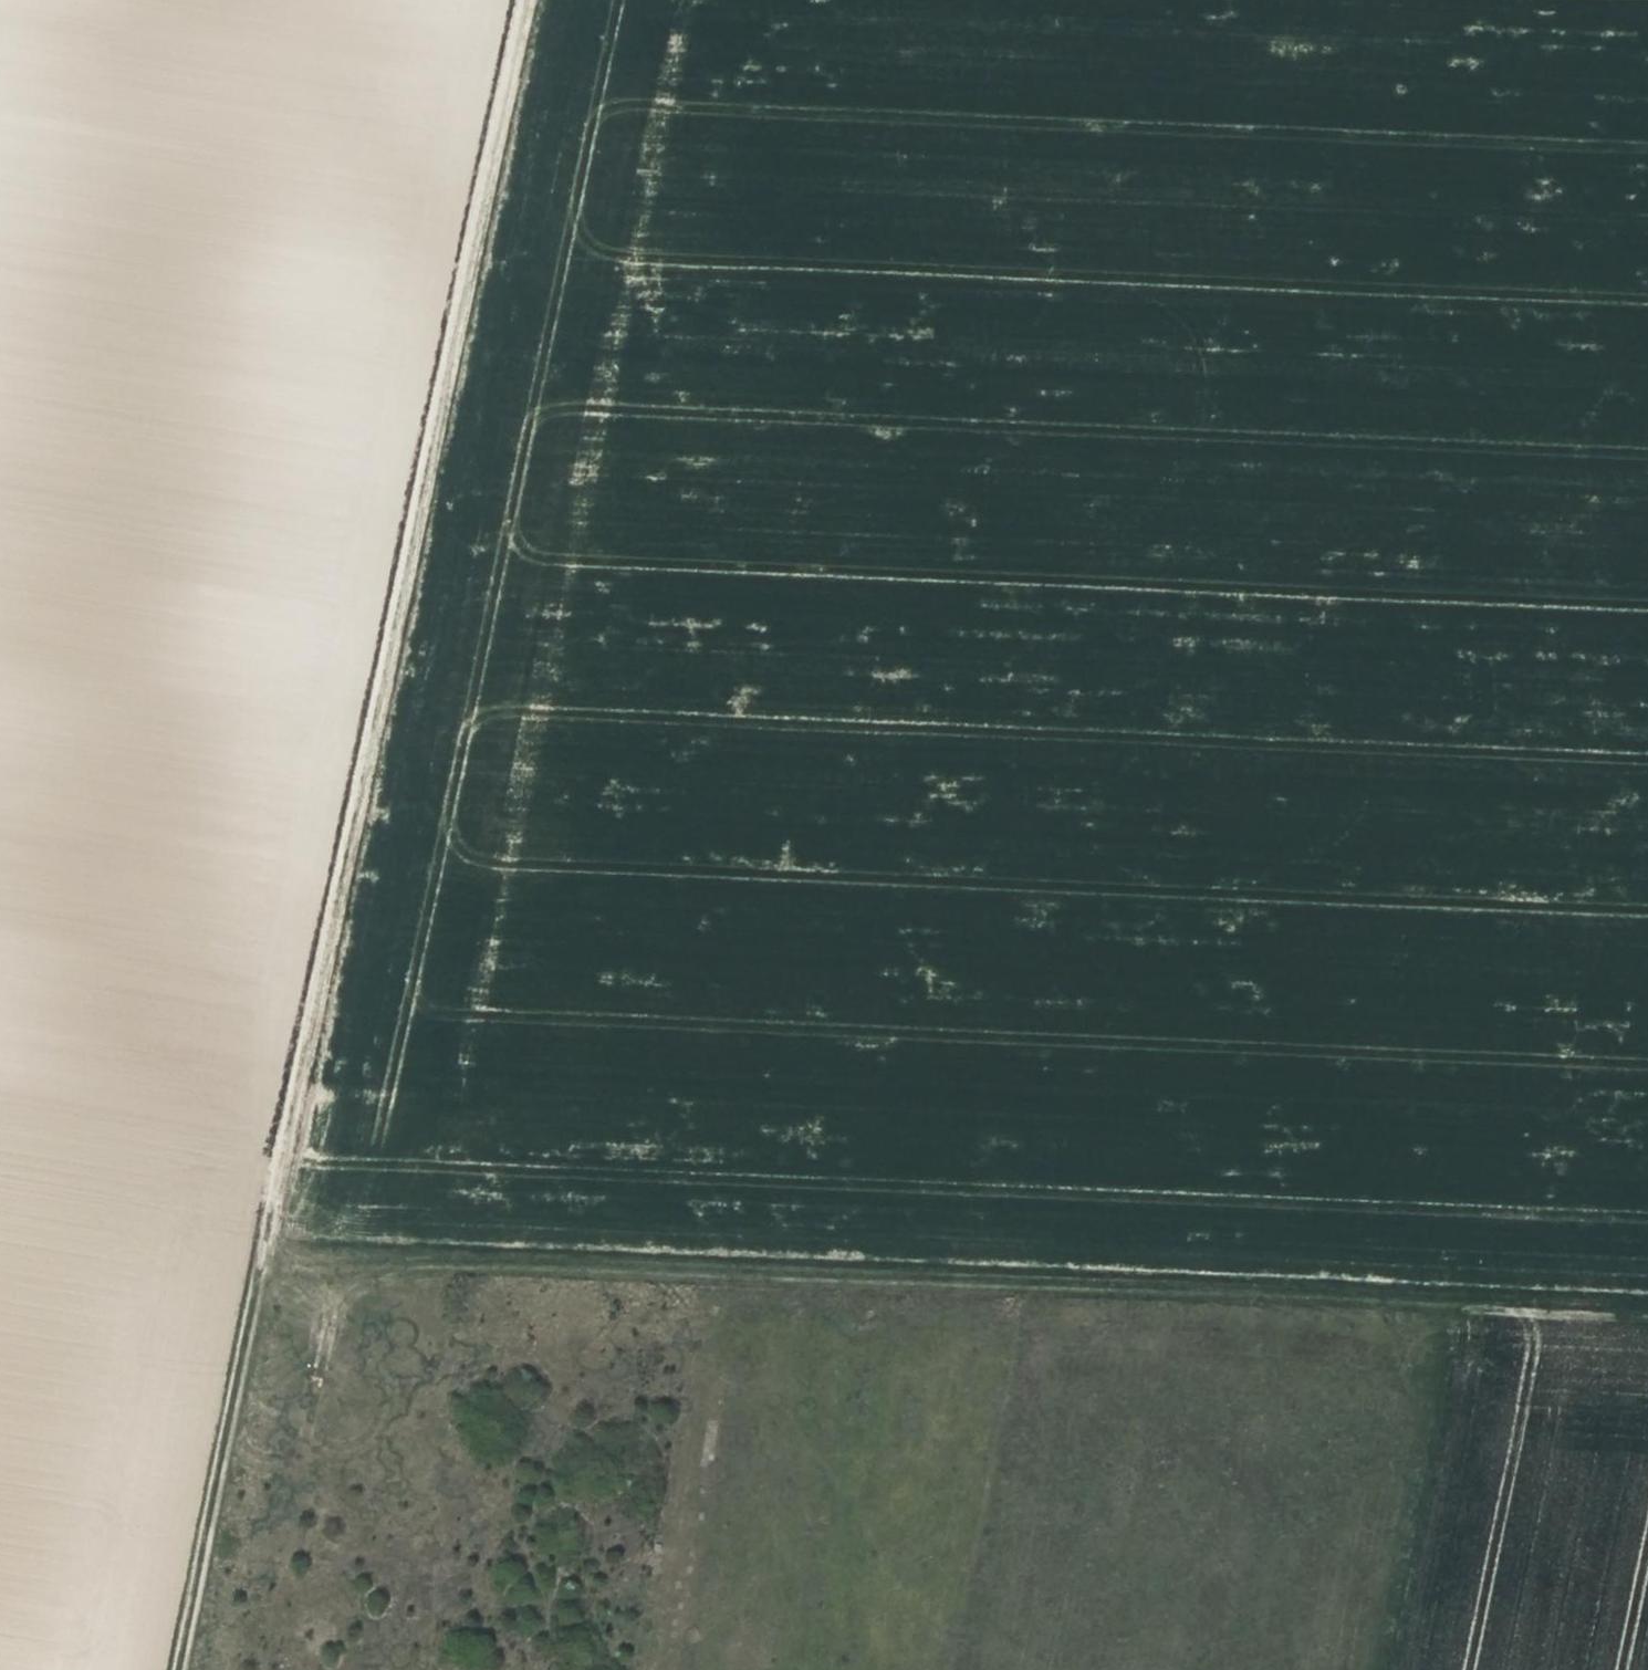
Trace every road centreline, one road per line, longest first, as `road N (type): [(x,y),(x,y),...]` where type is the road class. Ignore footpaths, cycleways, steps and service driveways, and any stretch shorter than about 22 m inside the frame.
road 1 (track): [(524,0),(180,1669)]
road 2 (track): [(1647,1315),(262,1261)]

